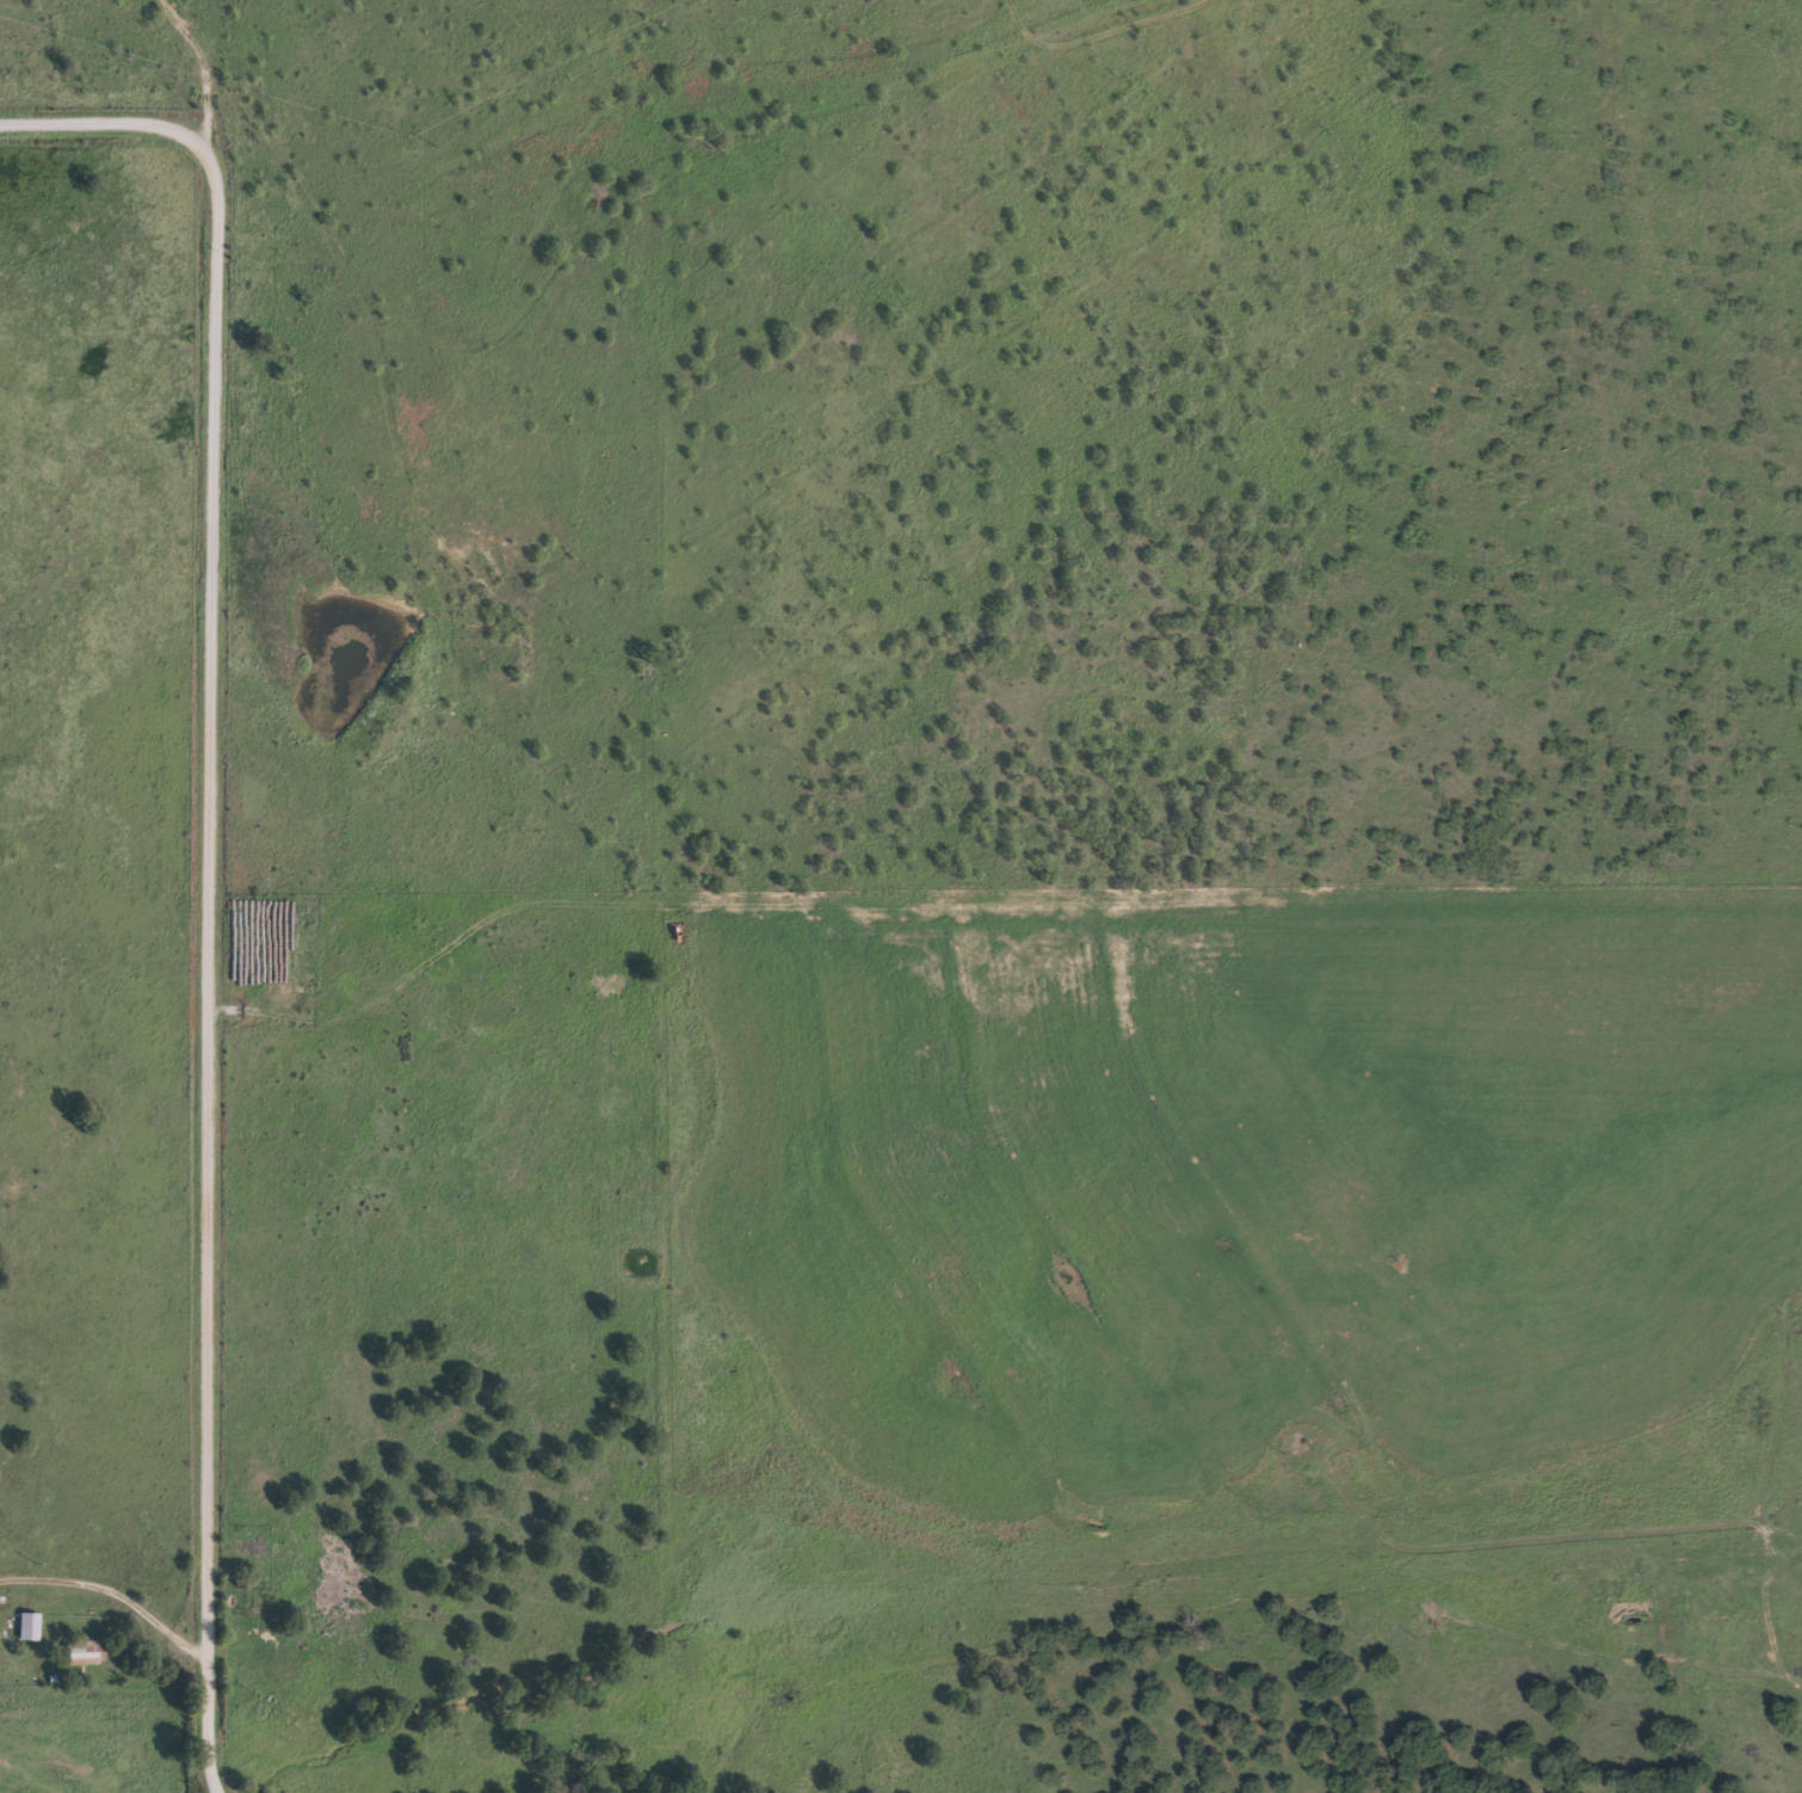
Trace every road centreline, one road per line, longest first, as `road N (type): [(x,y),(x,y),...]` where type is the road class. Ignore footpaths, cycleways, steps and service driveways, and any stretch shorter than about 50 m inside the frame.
road 1 (residential): [(220,1792),(211,1744),(220,216),(214,175)]
road 2 (residential): [(214,175),(196,147),(168,131),(0,128)]

